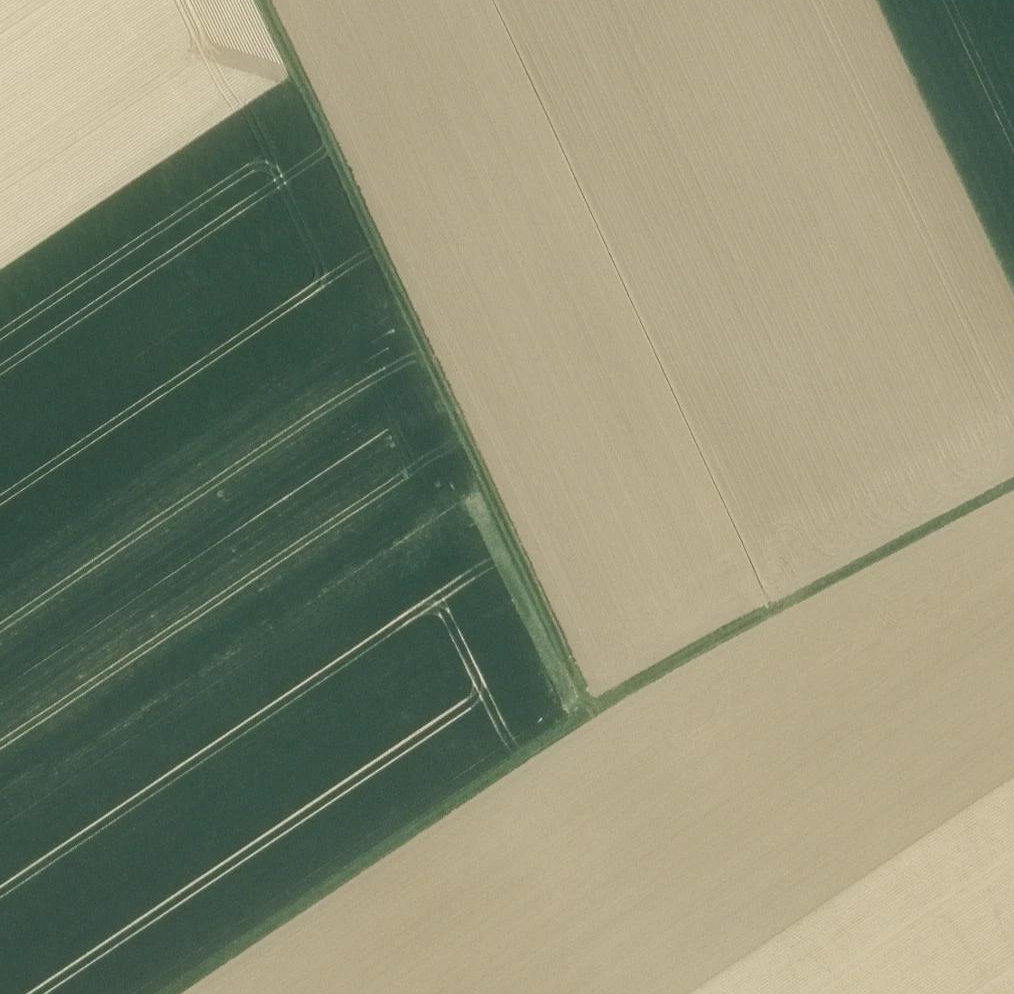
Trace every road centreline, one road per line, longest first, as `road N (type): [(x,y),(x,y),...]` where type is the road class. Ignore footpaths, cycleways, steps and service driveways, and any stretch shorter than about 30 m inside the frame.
road 1 (track): [(1013,489),(596,711),(173,993)]
road 2 (track): [(596,711),(260,0)]

